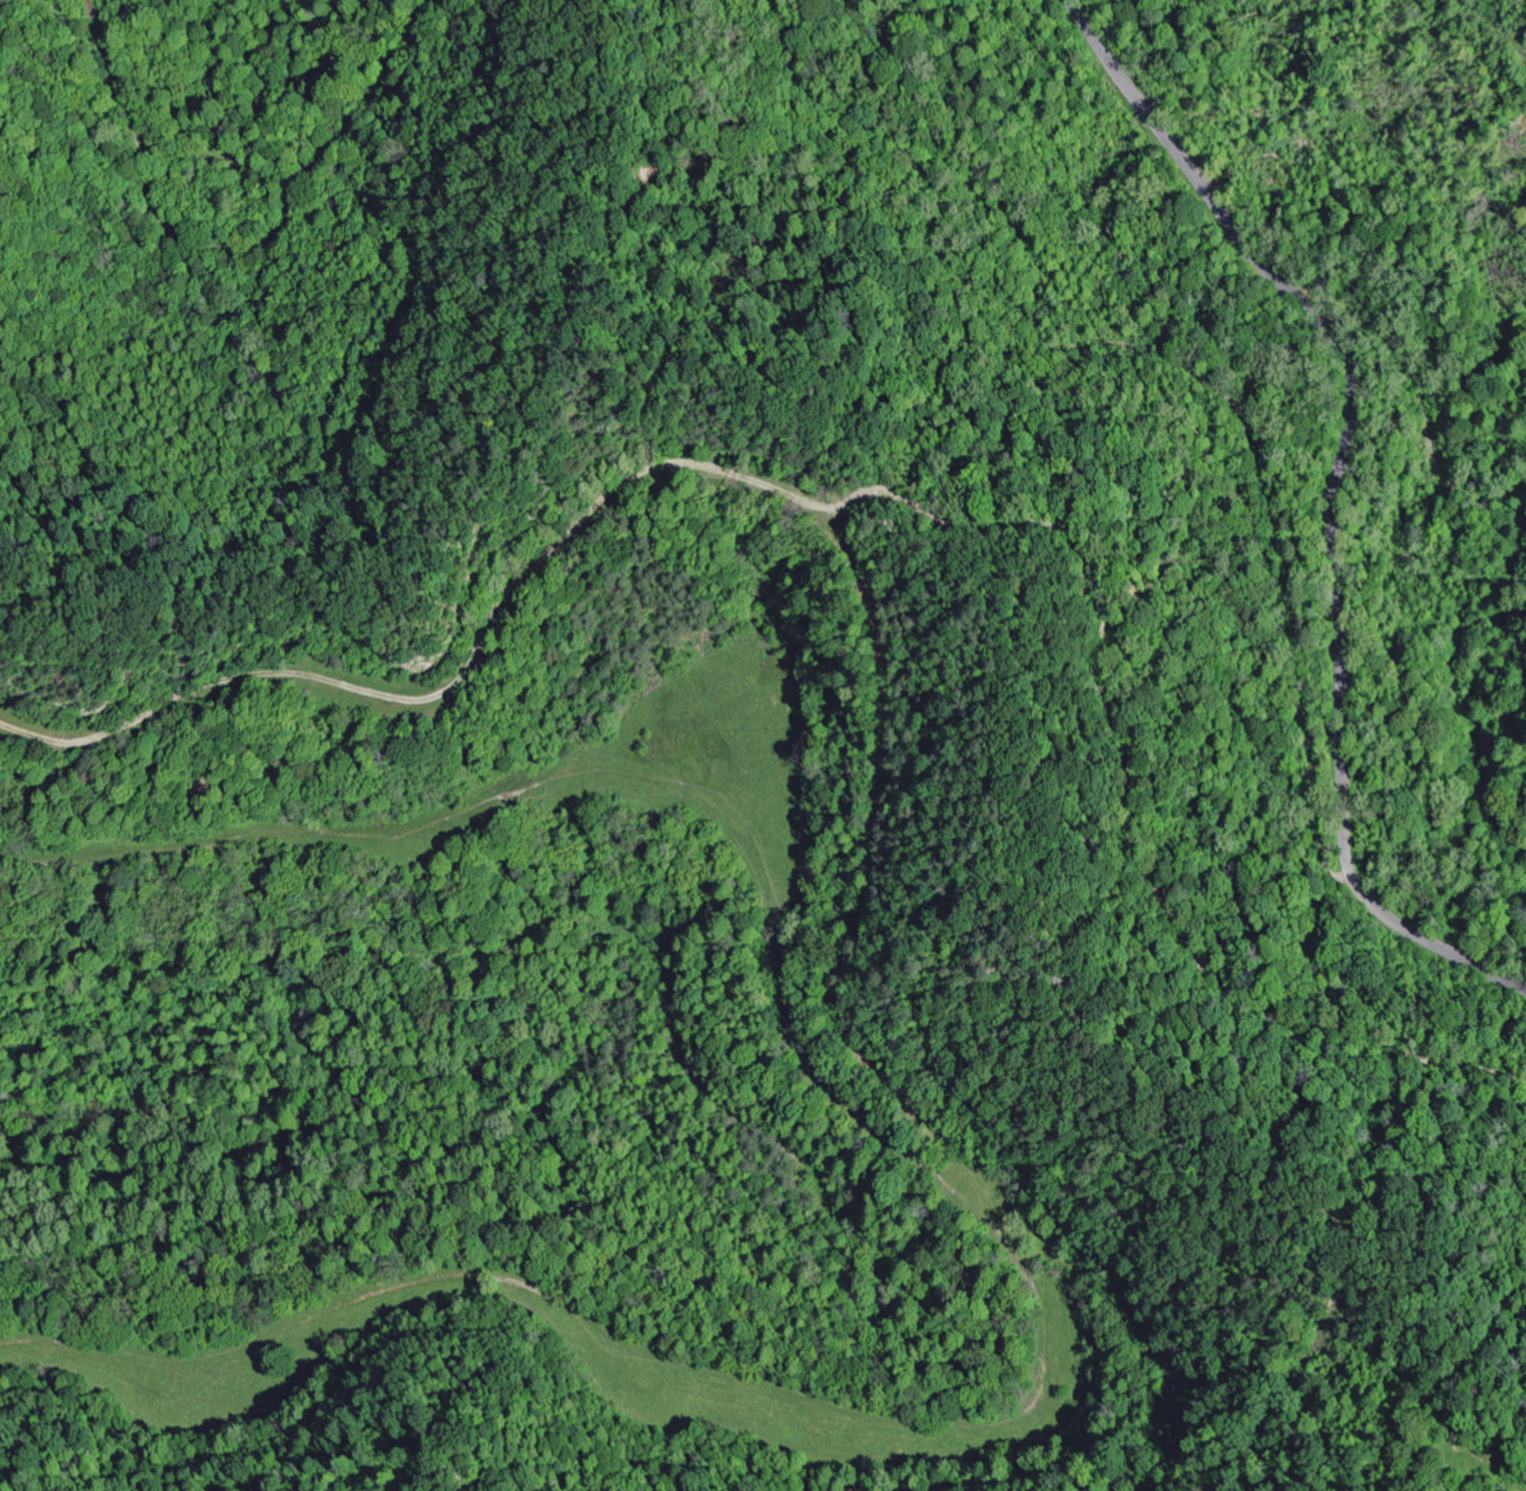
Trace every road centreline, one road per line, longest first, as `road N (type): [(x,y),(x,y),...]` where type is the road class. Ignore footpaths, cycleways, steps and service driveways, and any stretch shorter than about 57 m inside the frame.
road 1 (residential): [(1525,995),(1388,920),(1358,876),(1331,509),(1352,423),(1346,375),(1316,319),(1247,247),(1073,0)]

